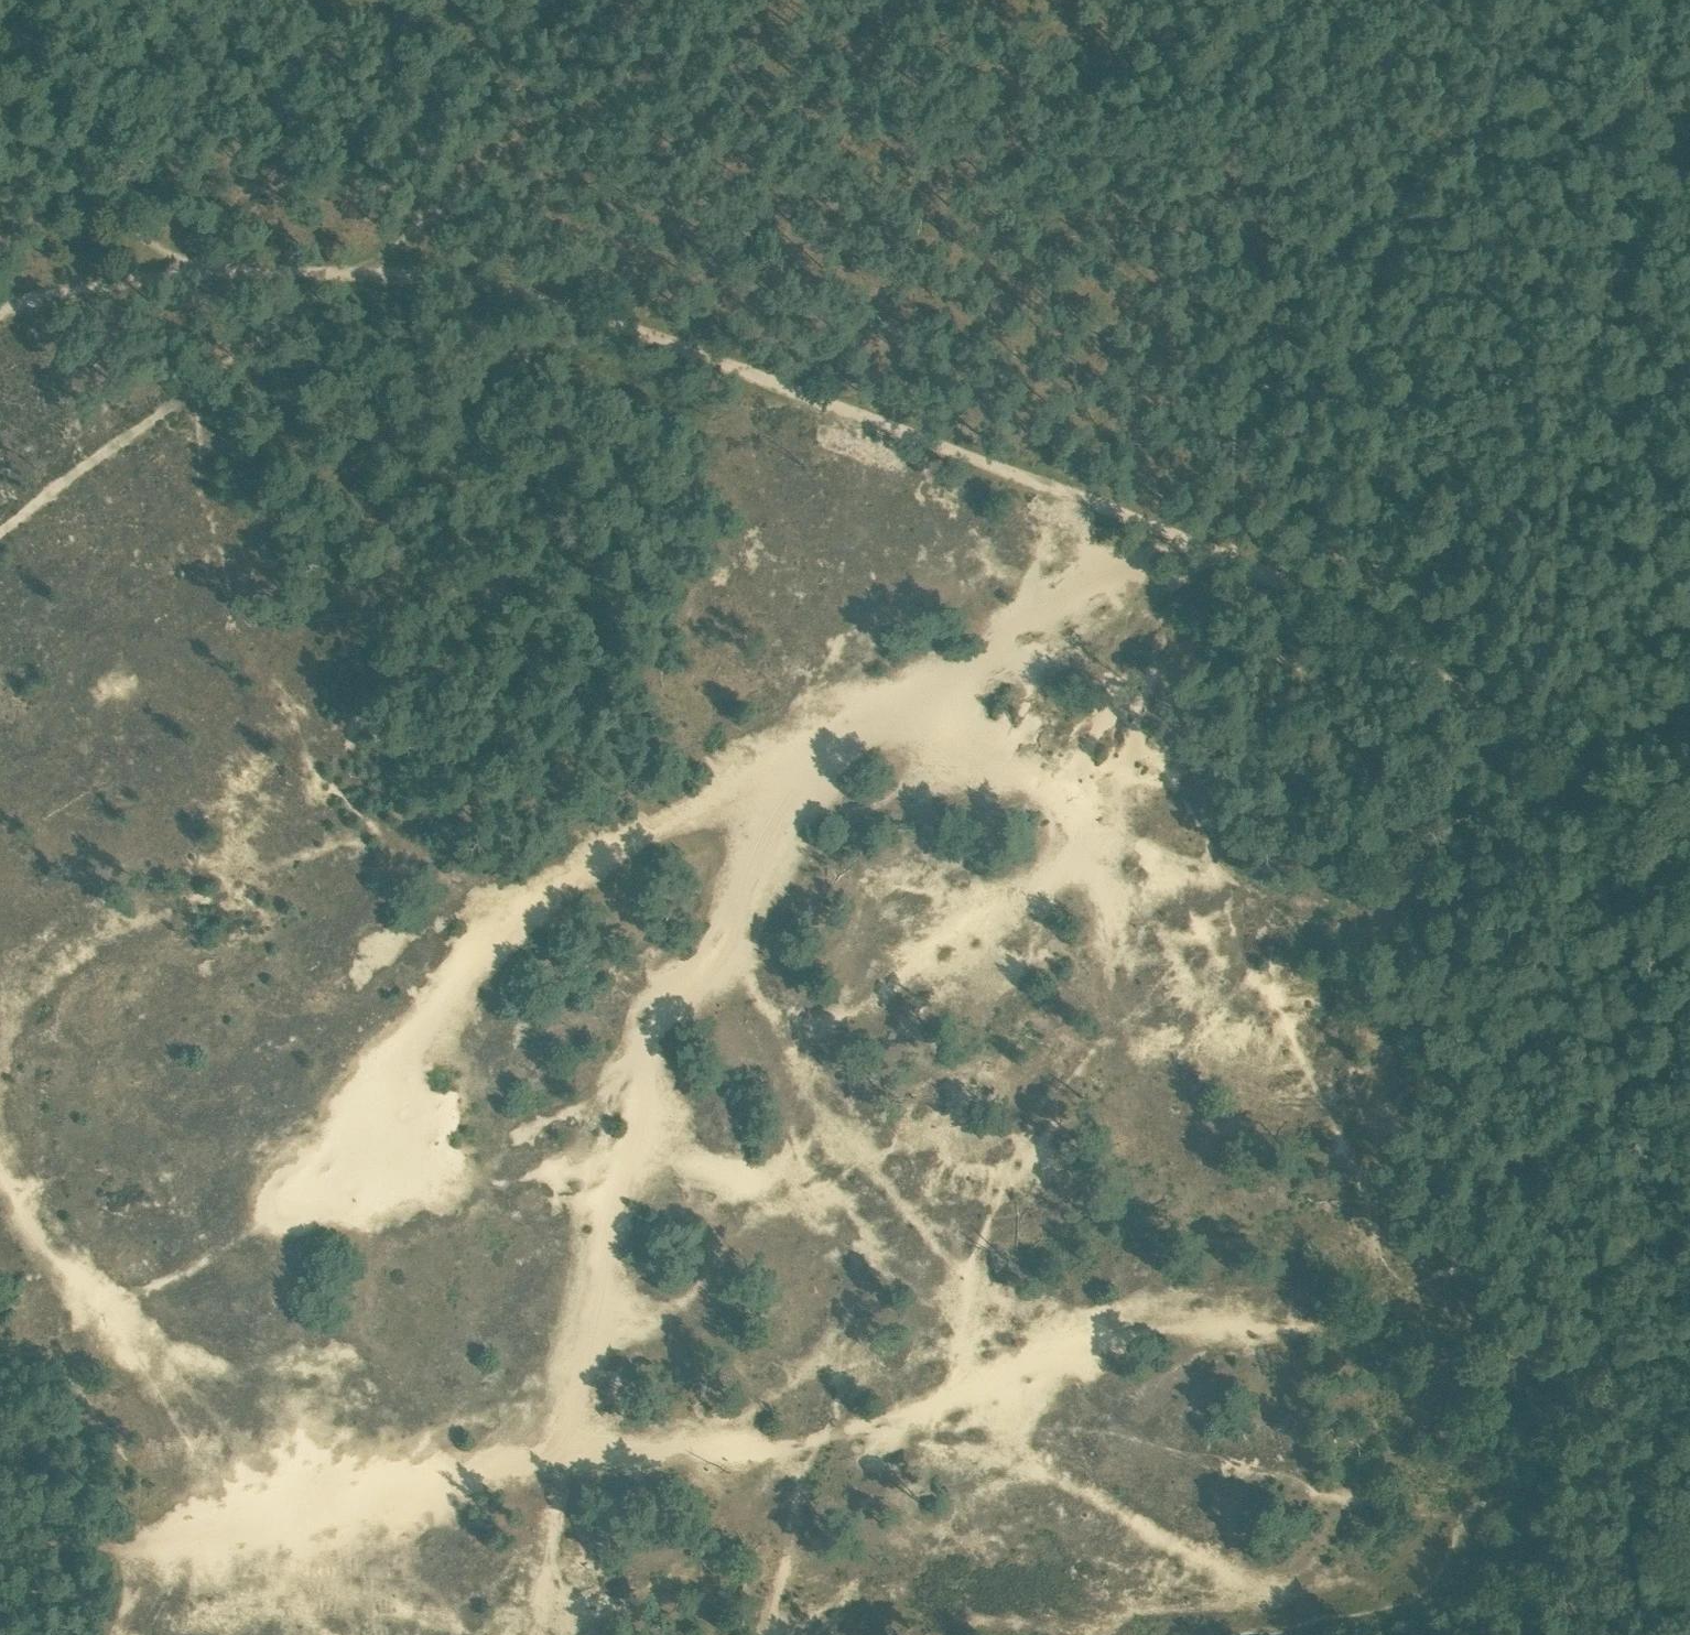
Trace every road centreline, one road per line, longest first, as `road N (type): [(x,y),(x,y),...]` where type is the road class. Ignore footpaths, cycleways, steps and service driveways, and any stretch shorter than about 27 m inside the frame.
road 1 (track): [(383,275),(501,281),(838,408),(1118,491),(1197,527)]
road 2 (track): [(1197,527),(1355,618),(1622,802)]
road 3 (track): [(0,1),(62,136),(100,197),(177,272)]
road 4 (track): [(177,272),(383,275)]
road 5 (track): [(0,314),(57,294),(177,272)]

